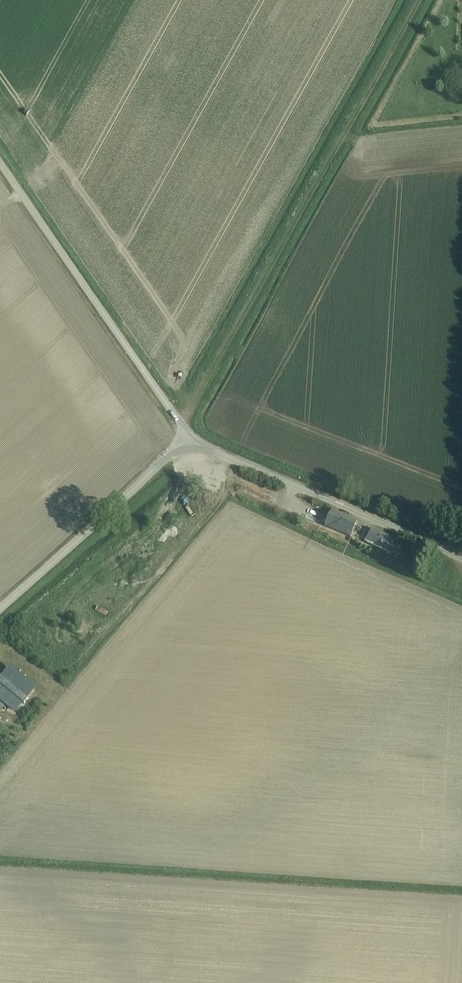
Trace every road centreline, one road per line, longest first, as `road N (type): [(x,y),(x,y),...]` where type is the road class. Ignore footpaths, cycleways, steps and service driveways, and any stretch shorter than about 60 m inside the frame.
road 1 (track): [(420,0),(182,427)]
road 2 (unclassified): [(188,433),(0,164)]
road 3 (unclassified): [(461,557),(198,445),(188,433)]
road 4 (unclassified): [(0,609),(188,433)]

